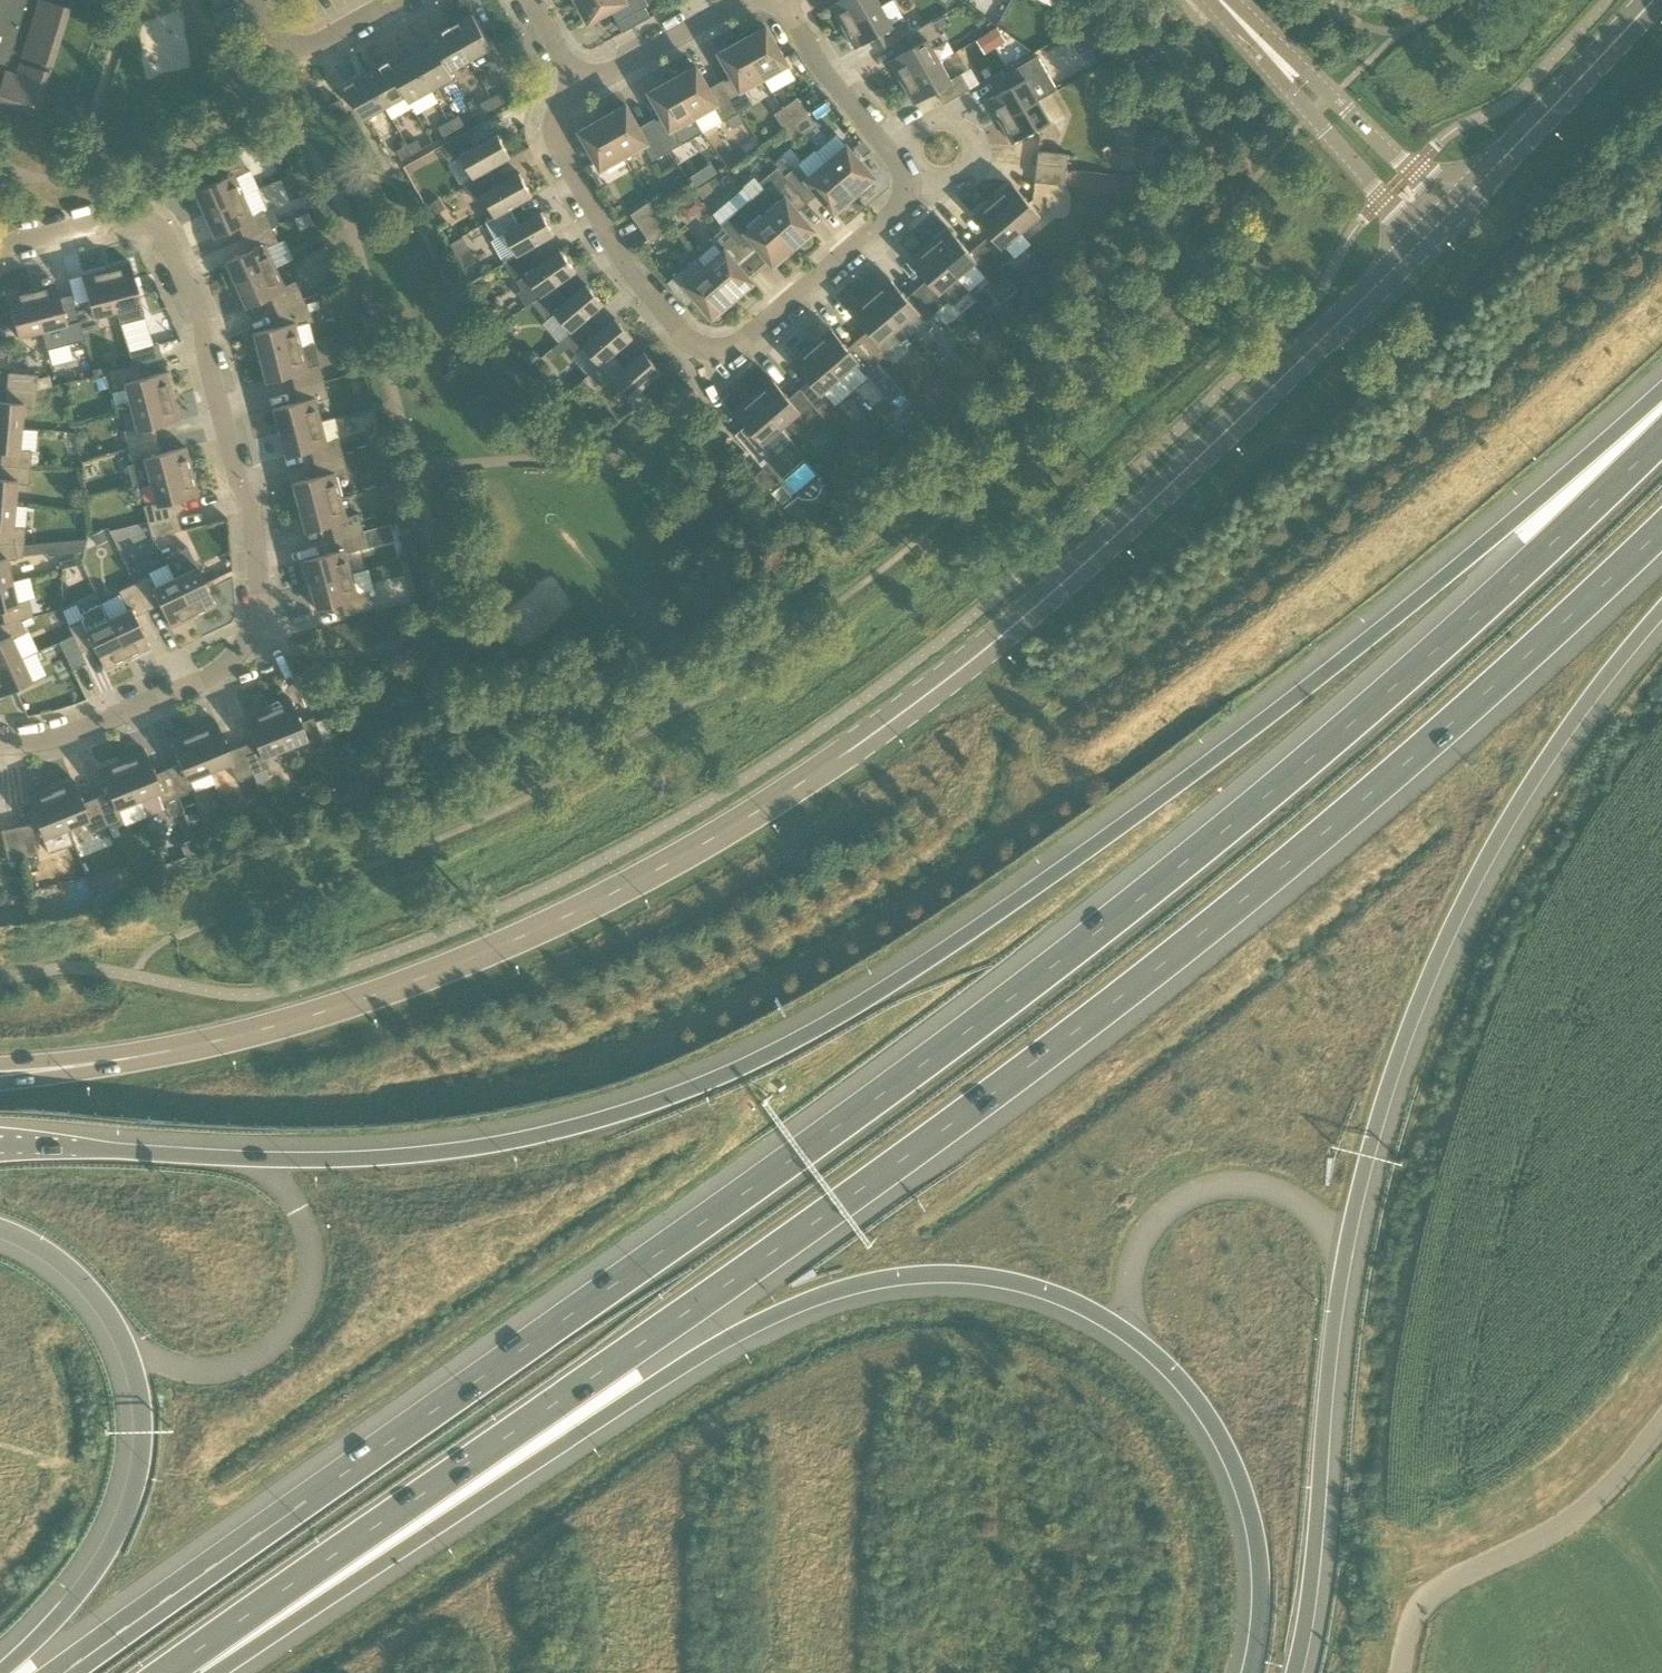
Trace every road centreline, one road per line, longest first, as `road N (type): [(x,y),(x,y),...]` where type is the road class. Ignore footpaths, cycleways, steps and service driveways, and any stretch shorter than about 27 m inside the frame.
road 1 (motorway): [(1661,438),(1285,781),(959,1037),(77,1672)]
road 2 (motorway): [(1661,406),(1201,769),(977,930),(759,1061),(579,1125),(453,1151),(255,1160),(0,1144)]
road 3 (motorway): [(168,1672),(903,1164),(1130,991),(1487,693),(1661,529)]
road 4 (secondary): [(169,1051),(310,1016),(471,960),(619,892),(838,761),(1024,620),(1442,224)]
road 5 (motorway): [(176,1672),(738,1330),(917,1280),(973,1281),(1079,1307),(1169,1372),(1204,1413),(1257,1528),(1263,1599),(1252,1672)]
road 6 (motorway): [(1297,1672),(1349,1270),(1404,1059),(1477,886),(1554,753),(1661,616)]
road 7 (residential): [(0,743),(35,743),(179,690),(225,667),(257,618),(254,519),(226,437),(202,322),(160,228),(128,216),(0,252)]
road 8 (residential): [(580,86),(563,98),(553,137),(575,185),(640,287),(708,352),(746,339),(903,207),(909,186)]
road 9 (motorway): [(0,1229),(53,1256),(102,1304),(130,1356),(143,1428),(136,1480),(108,1551),(64,1615),(2,1672)]
road 10 (unclassified): [(1402,1672),(1414,1616),(1443,1586),(1572,1519),(1661,1422)]
road 11 (residential): [(1442,224),(1219,0)]
road 12 (secondary): [(1442,224),(1656,0)]
road 13 (residential): [(909,186),(824,74),(783,0)]
road 14 (residential): [(408,0),(322,44),(294,47),(269,34),(252,0)]
road 15 (residential): [(743,0),(580,86)]
road 16 (secondary): [(0,1084),(169,1051)]
road 17 (secondary): [(169,1051),(0,1063)]

